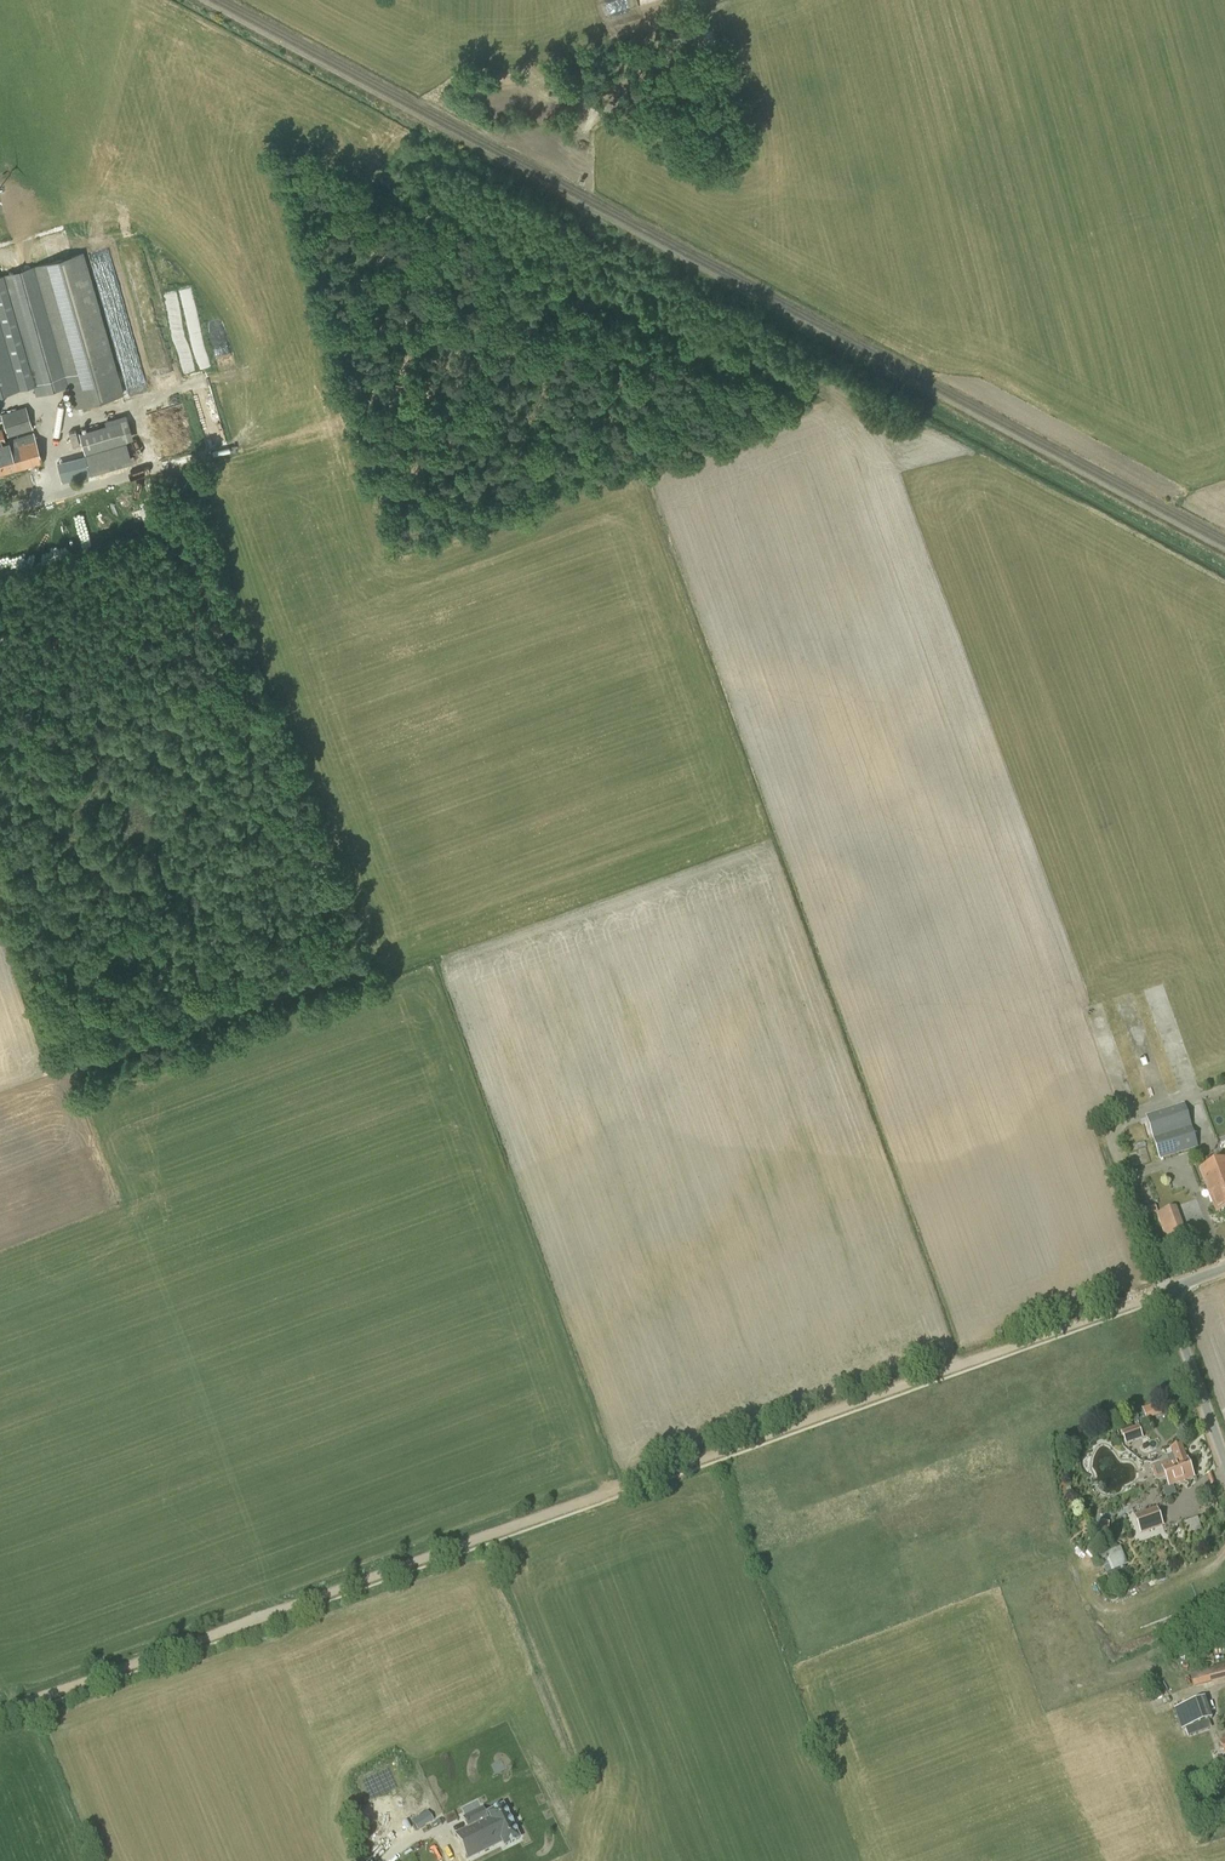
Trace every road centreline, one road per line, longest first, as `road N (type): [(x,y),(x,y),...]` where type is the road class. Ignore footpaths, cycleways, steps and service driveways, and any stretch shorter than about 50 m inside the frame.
road 1 (track): [(0,1713),(1166,1290)]
road 2 (tertiary): [(1224,1460),(1166,1290),(1224,1269)]

